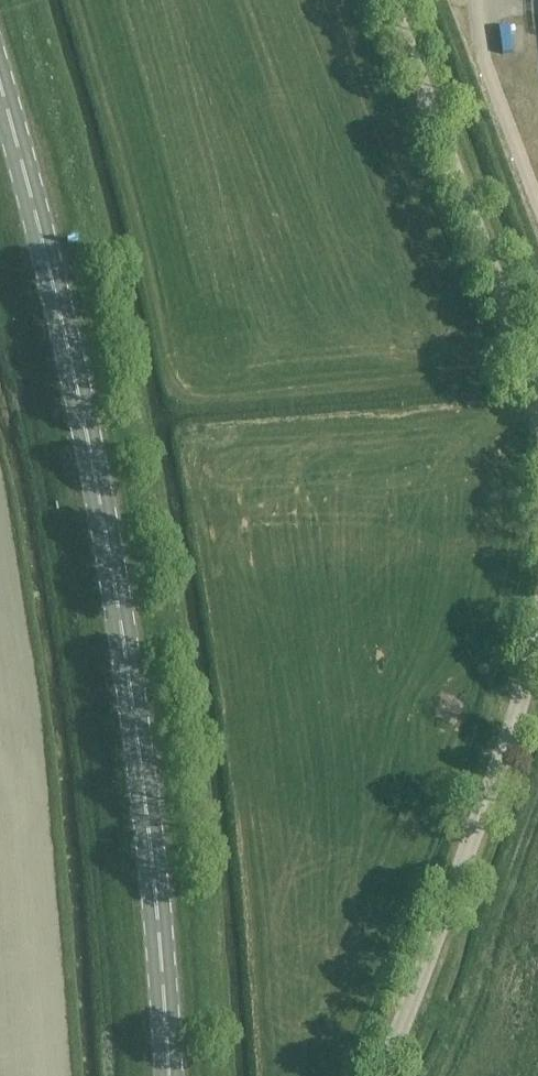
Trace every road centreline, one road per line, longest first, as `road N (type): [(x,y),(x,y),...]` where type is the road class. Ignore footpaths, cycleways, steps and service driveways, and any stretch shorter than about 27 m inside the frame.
road 1 (secondary): [(173,1075),(147,787),(94,455),(0,78)]
road 2 (unclassified): [(537,444),(385,0)]
road 3 (unclassified): [(384,1075),(537,669)]

